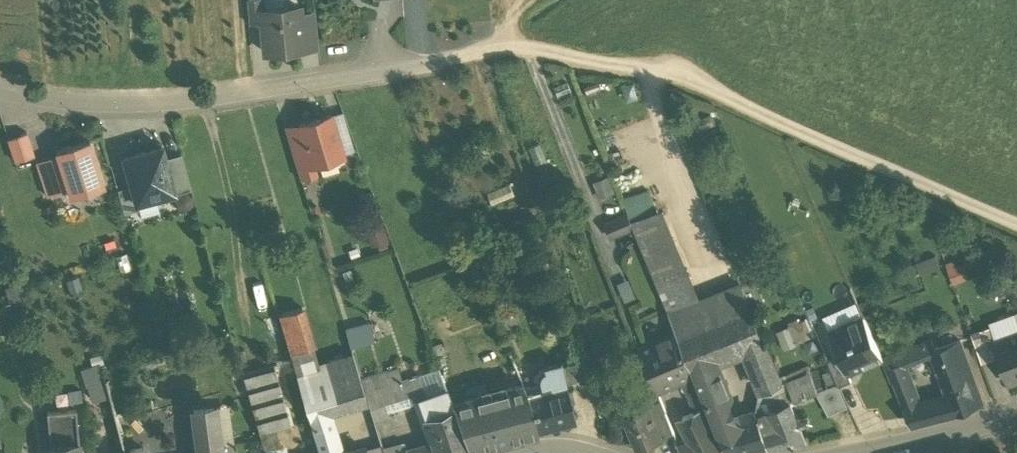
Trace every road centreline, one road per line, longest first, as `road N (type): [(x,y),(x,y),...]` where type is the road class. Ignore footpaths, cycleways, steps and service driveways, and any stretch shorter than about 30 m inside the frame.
road 1 (residential): [(0,89),(91,105),(221,101),(470,55),(684,85),(720,99)]
road 2 (secondary): [(1016,415),(876,452)]

